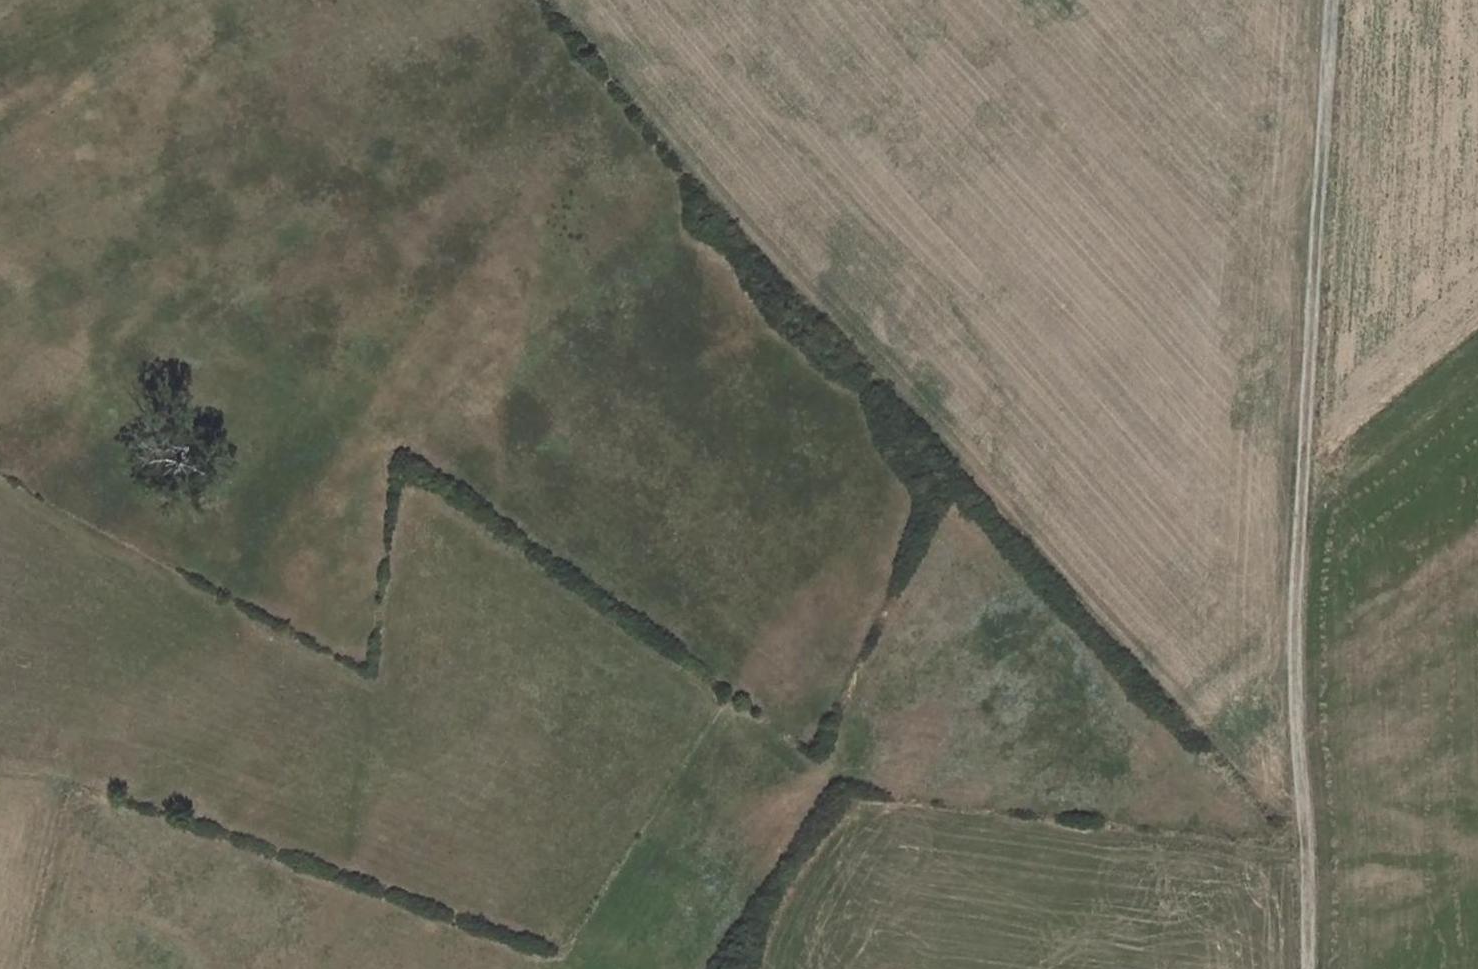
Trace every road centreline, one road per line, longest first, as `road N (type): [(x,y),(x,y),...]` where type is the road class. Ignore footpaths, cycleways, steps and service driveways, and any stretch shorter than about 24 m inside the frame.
road 1 (track): [(1323,0),(1291,574),(1307,968)]

